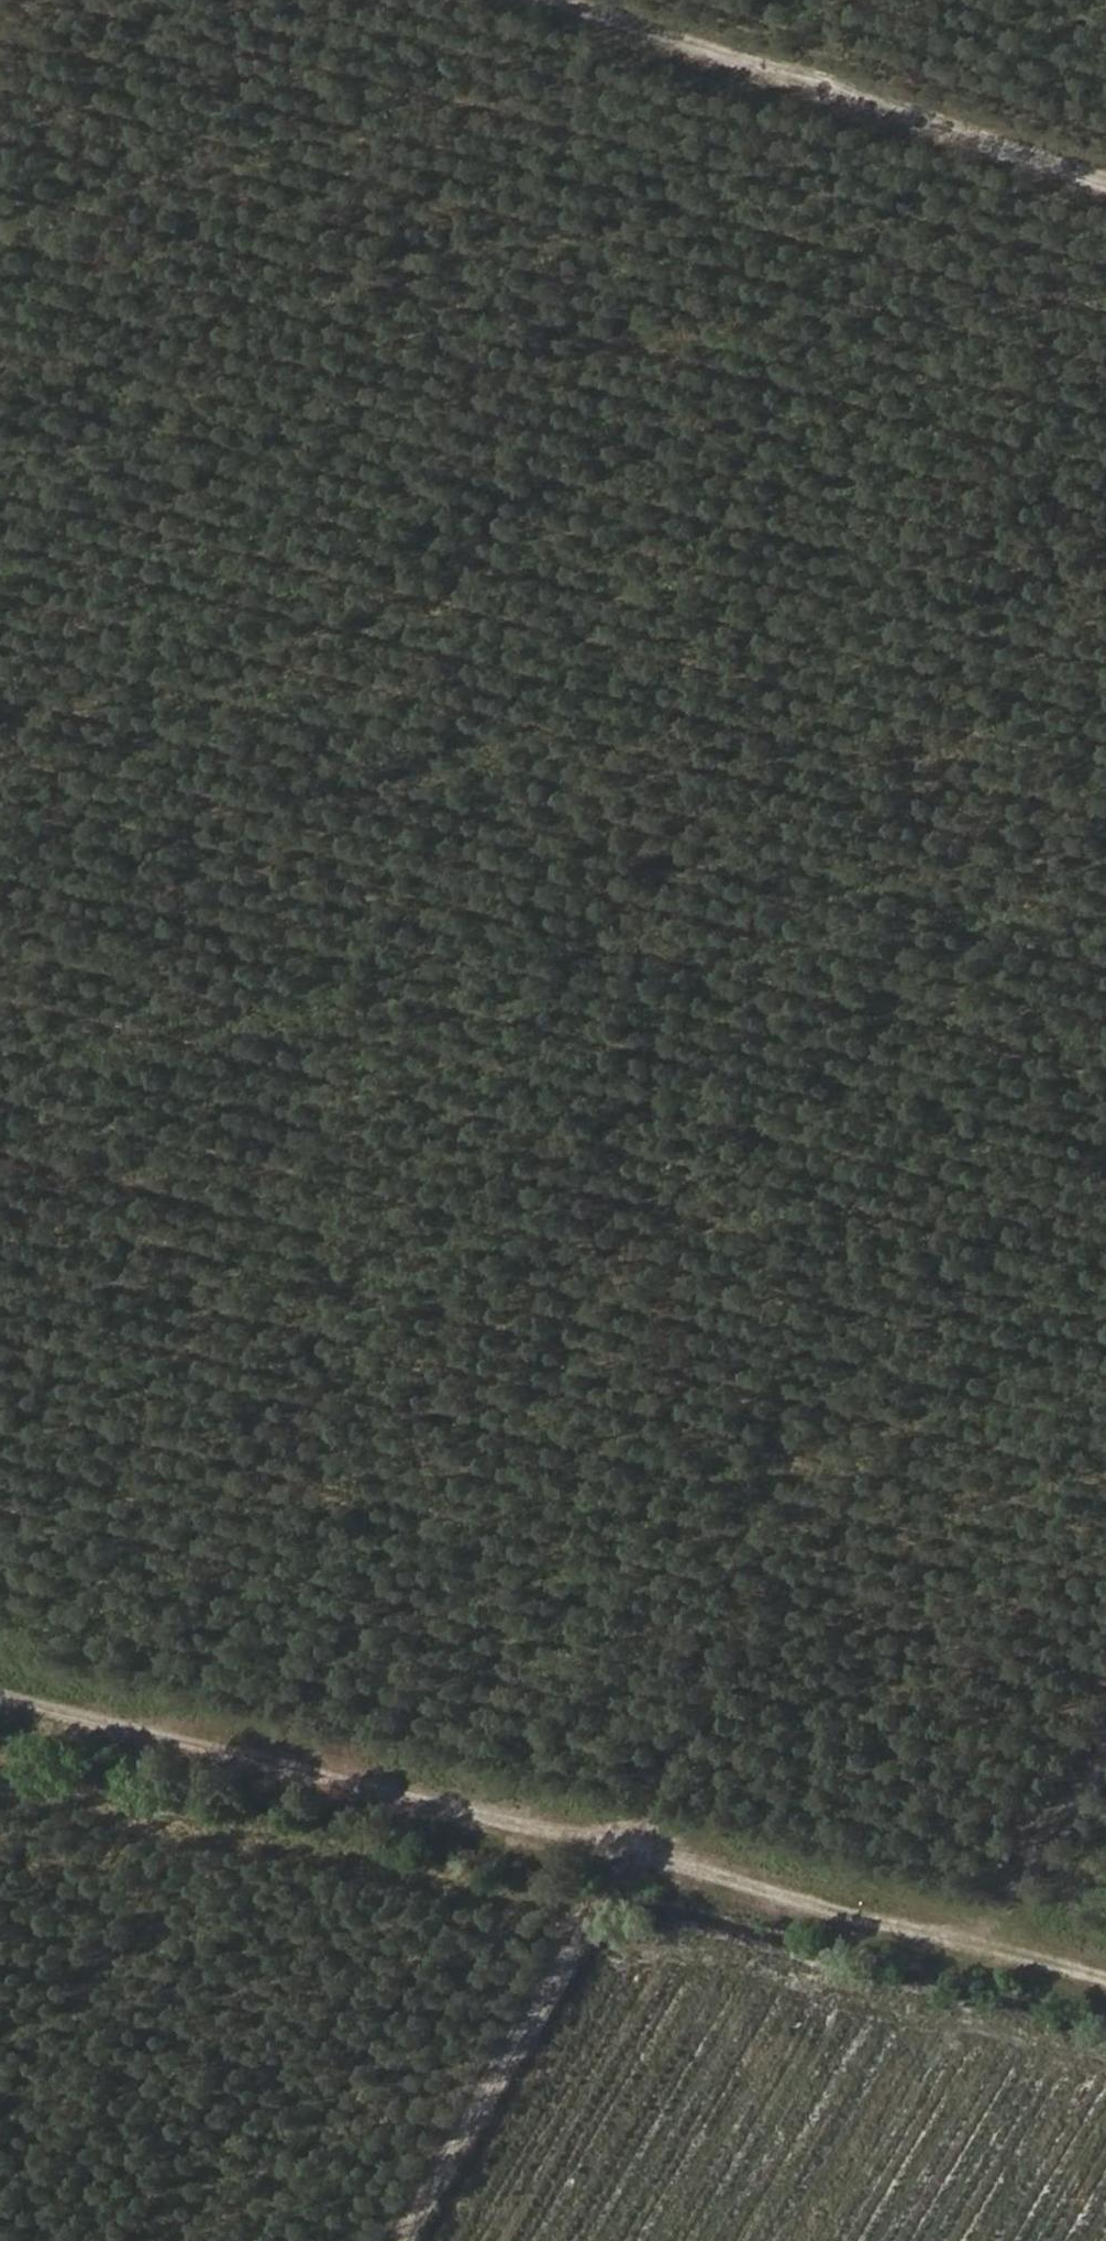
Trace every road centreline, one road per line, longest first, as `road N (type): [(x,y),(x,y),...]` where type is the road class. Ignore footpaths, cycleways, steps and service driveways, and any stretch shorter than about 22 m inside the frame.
road 1 (track): [(0,1698),(467,1819),(622,1840),(868,1922),(1105,1983)]
road 2 (track): [(558,0),(1105,178)]

